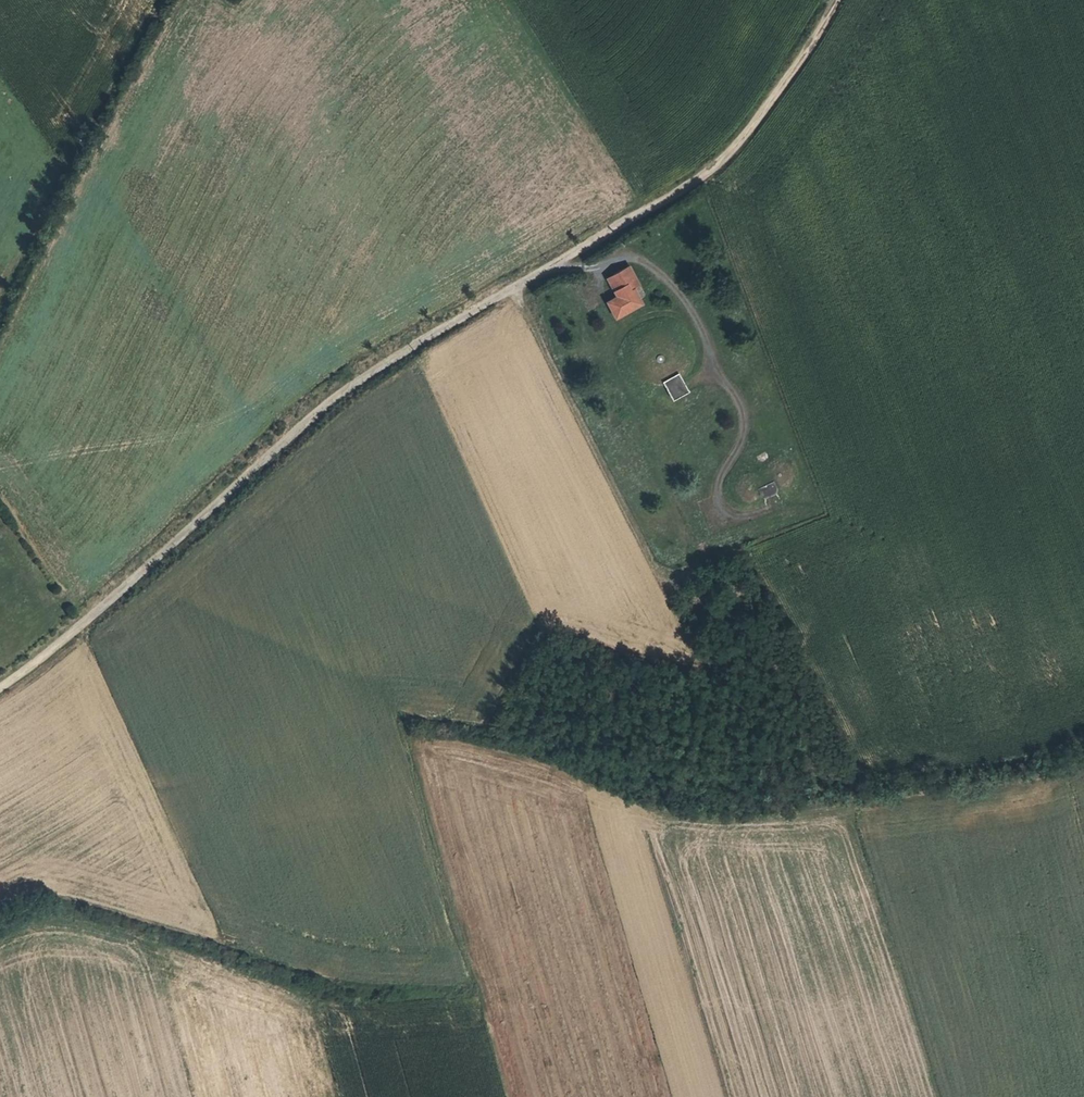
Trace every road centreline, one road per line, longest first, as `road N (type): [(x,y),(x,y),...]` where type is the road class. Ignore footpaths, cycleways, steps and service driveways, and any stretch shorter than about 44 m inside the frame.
road 1 (unclassified): [(759,118),(701,178),(360,385),(26,682),(0,696)]
road 2 (track): [(833,0),(759,118)]

